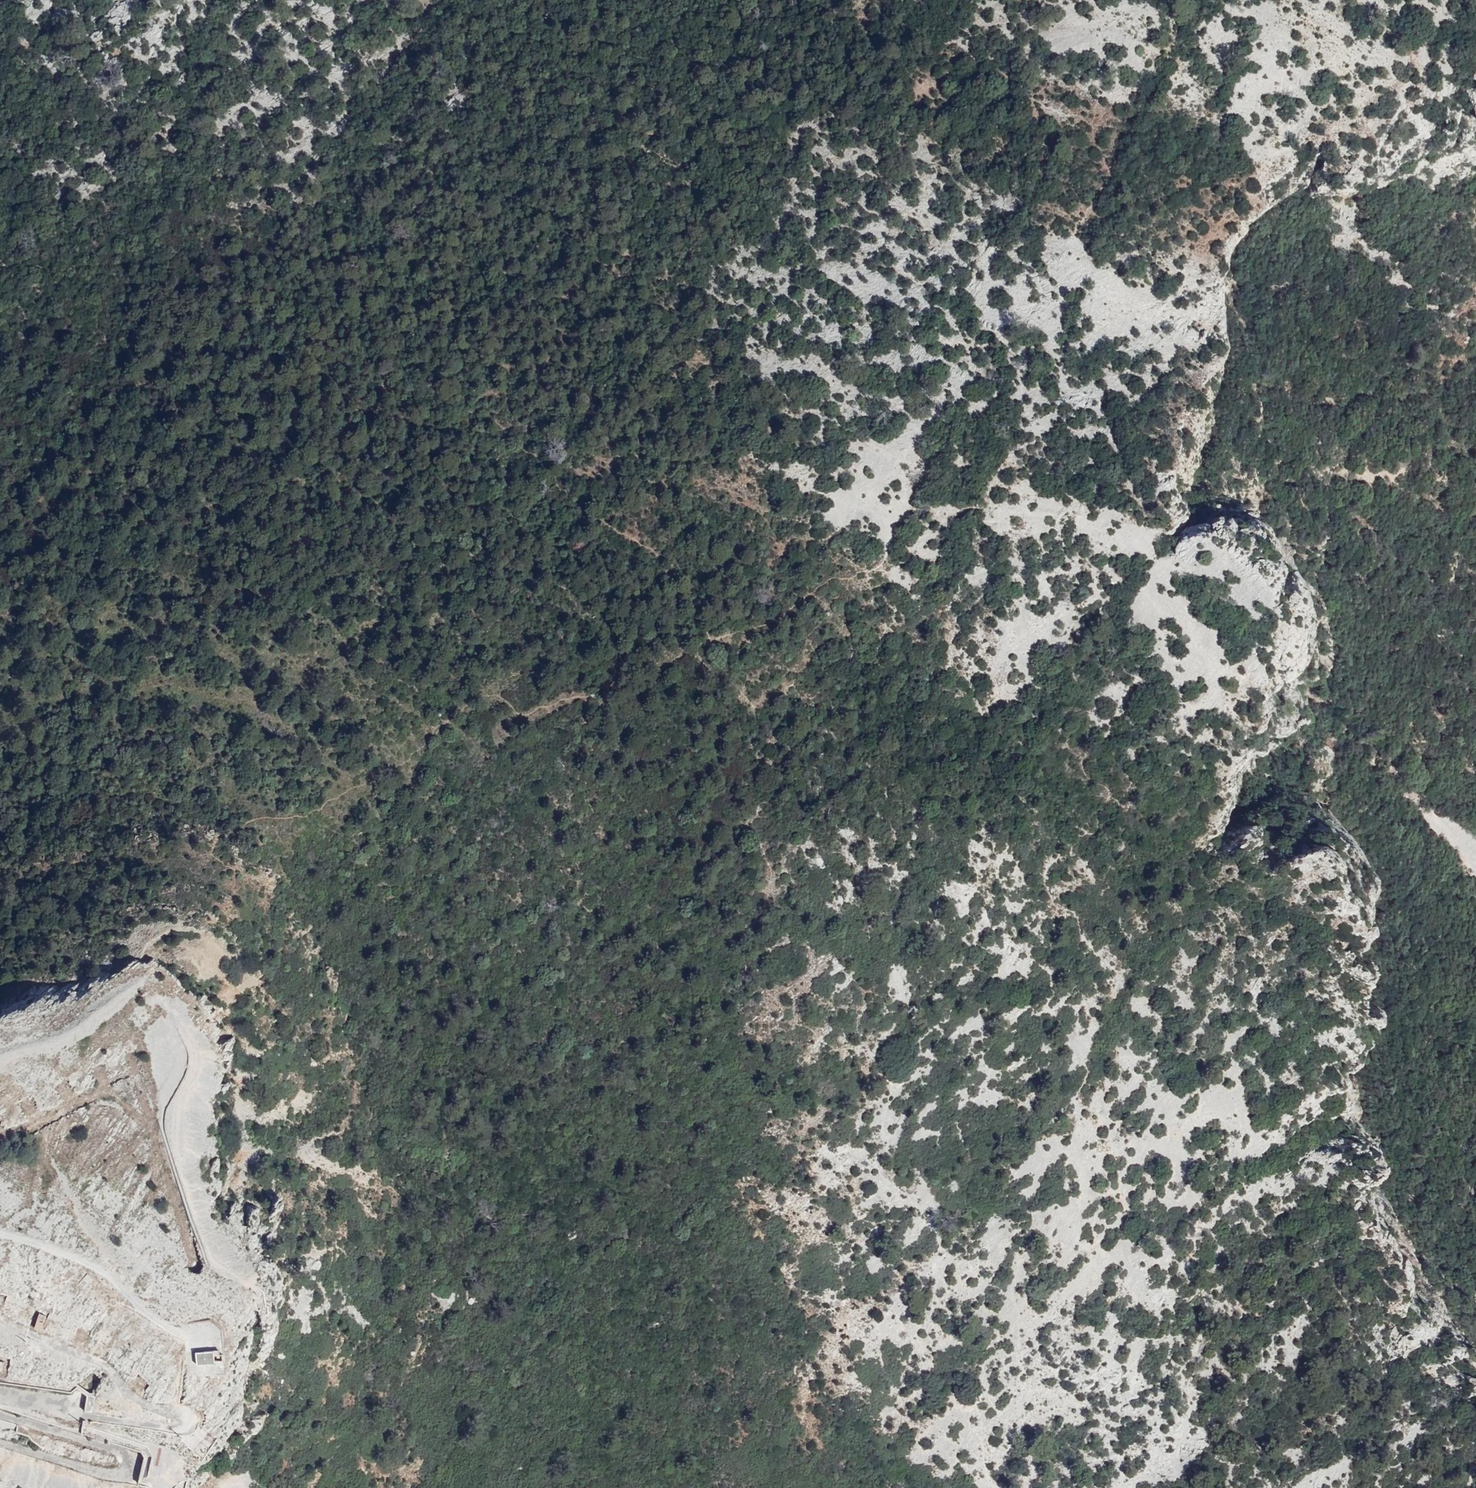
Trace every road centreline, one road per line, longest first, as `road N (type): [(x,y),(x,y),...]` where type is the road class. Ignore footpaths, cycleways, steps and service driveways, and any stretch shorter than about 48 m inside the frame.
road 1 (unclassified): [(0,1444),(104,1475),(124,1468),(115,1452),(0,1414)]
road 2 (track): [(0,1233),(102,1269),(167,1327),(210,1338)]

